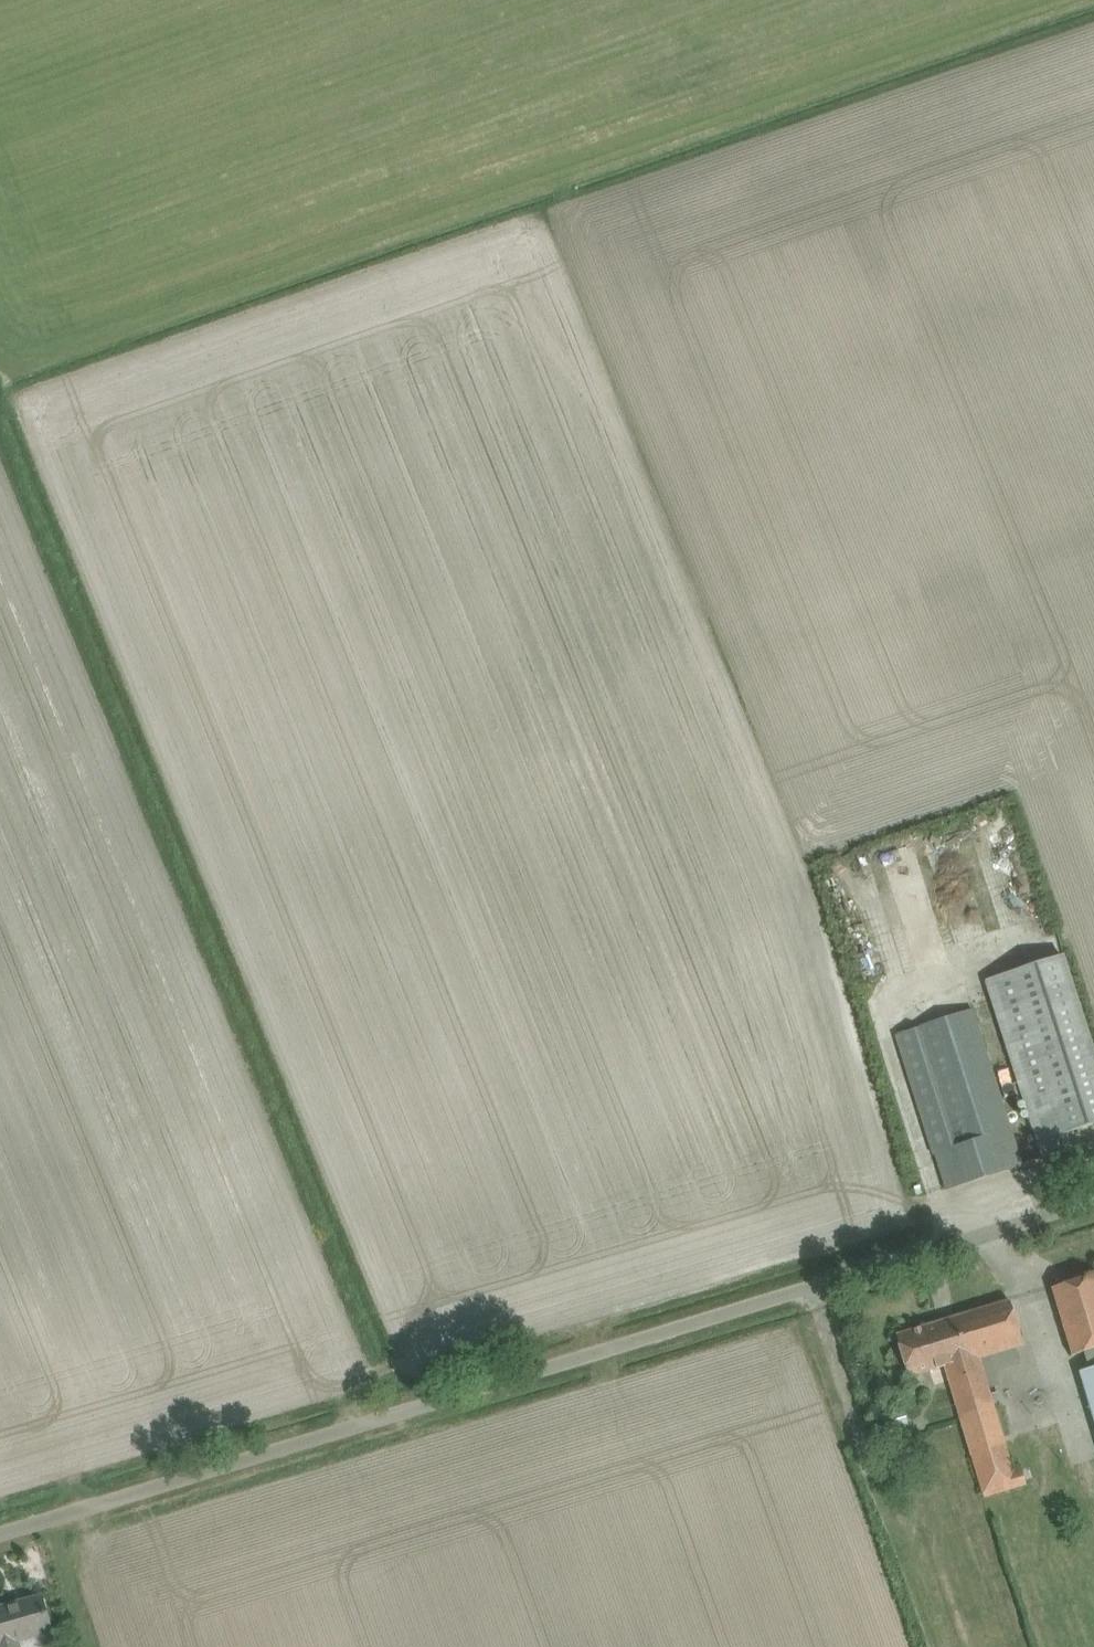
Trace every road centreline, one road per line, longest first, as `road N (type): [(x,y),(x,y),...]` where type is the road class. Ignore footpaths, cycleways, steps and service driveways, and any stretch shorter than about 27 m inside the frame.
road 1 (unclassified): [(0,1536),(1093,1201)]

